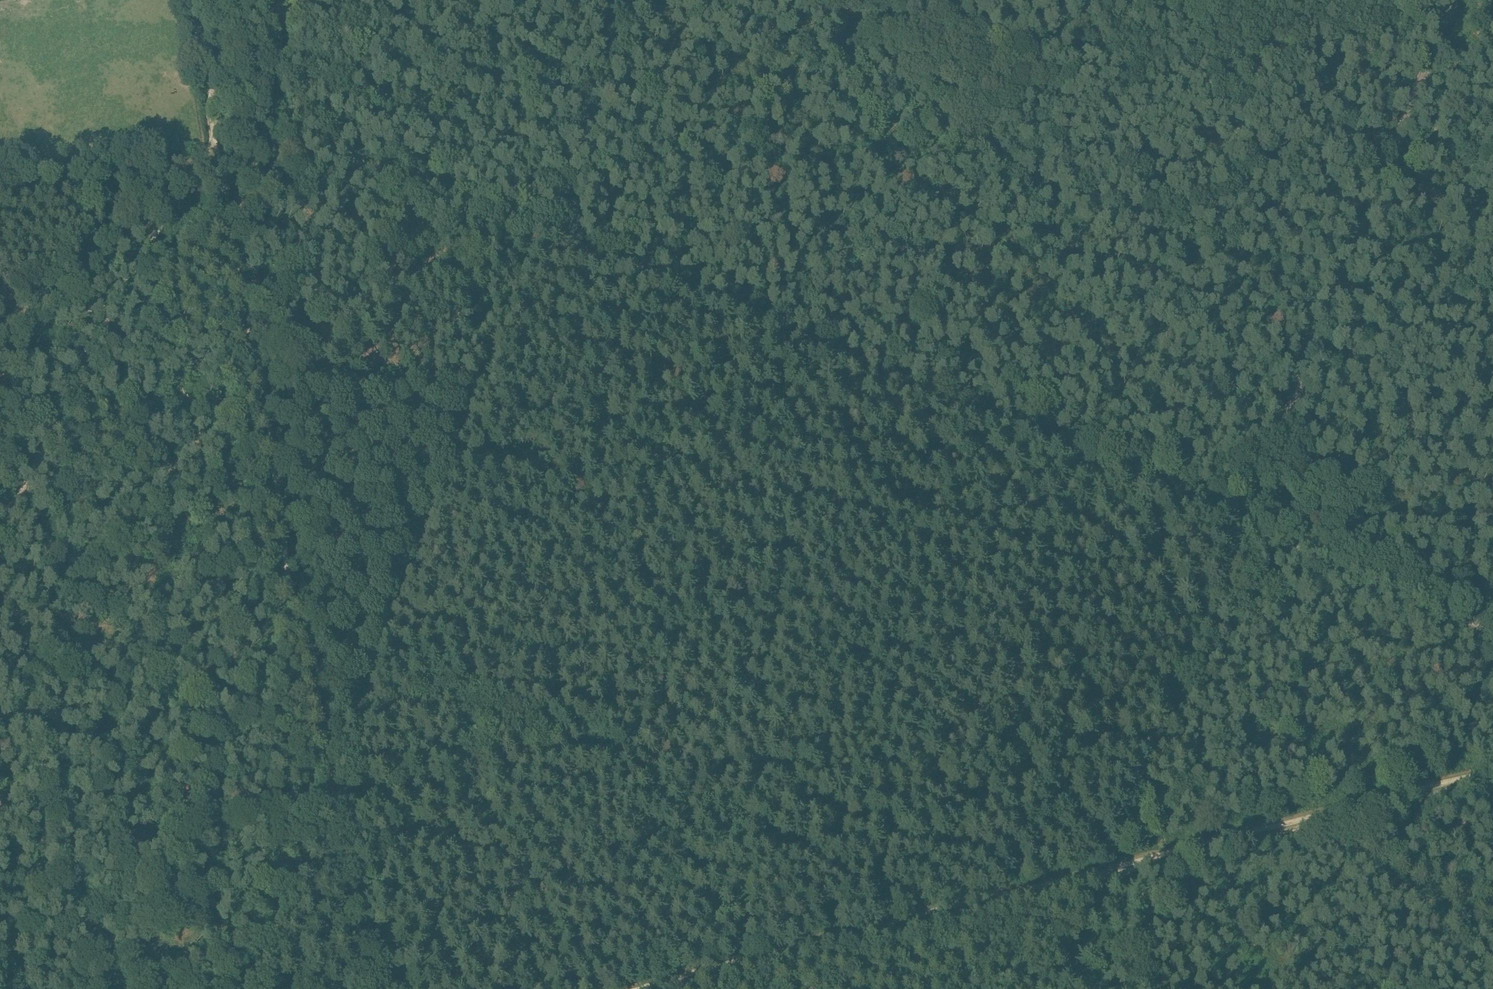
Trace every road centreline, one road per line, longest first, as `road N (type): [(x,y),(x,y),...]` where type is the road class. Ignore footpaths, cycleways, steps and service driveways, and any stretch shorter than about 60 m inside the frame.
road 1 (track): [(372,988),(272,431),(203,134),(193,0)]
road 2 (track): [(1492,767),(631,988)]
road 3 (track): [(228,988),(546,226)]
road 4 (track): [(1242,526),(546,226)]
road 5 (track): [(1453,0),(1242,526)]
road 6 (track): [(546,226),(203,134)]
road 7 (track): [(1492,636),(1242,526)]
road 8 (track): [(546,226),(631,0)]

